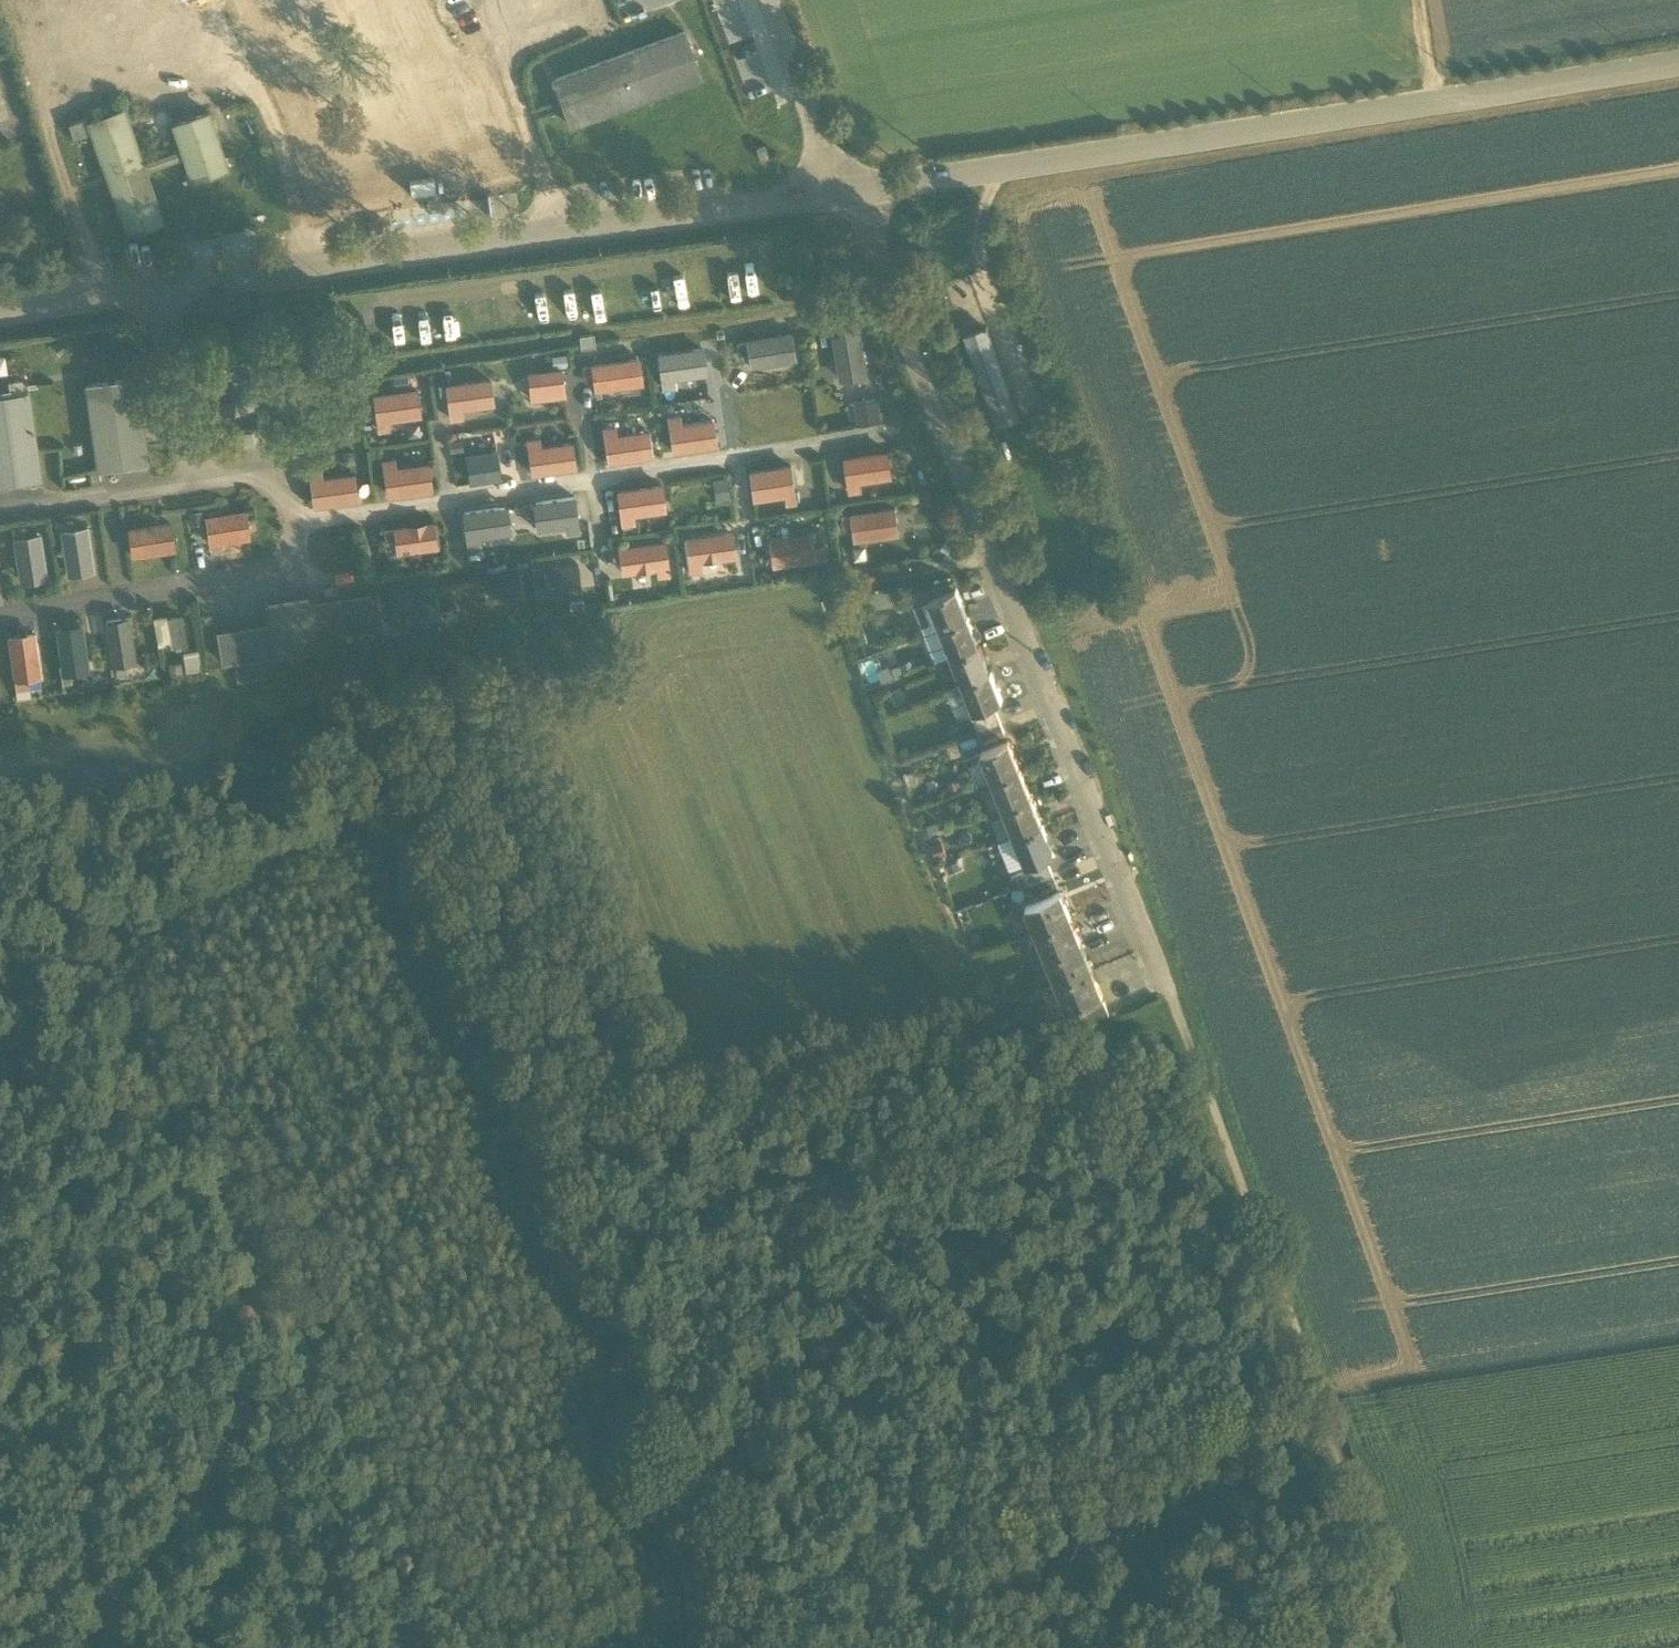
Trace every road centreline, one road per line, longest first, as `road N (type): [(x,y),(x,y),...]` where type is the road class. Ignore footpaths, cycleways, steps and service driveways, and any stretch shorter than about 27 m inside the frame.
road 1 (residential): [(845,190),(865,215),(895,310),(1172,1002)]
road 2 (residential): [(845,190),(0,312)]
road 3 (residential): [(1678,62),(845,190)]
road 4 (track): [(1328,1421),(774,1647)]
road 5 (track): [(1172,1002),(1328,1421)]
road 6 (track): [(310,268),(262,104),(197,0)]
road 7 (track): [(484,0),(560,229)]
road 8 (track): [(1328,1421),(1387,1594),(1392,1647)]
road 9 (residential): [(768,0),(824,165),(845,190)]

